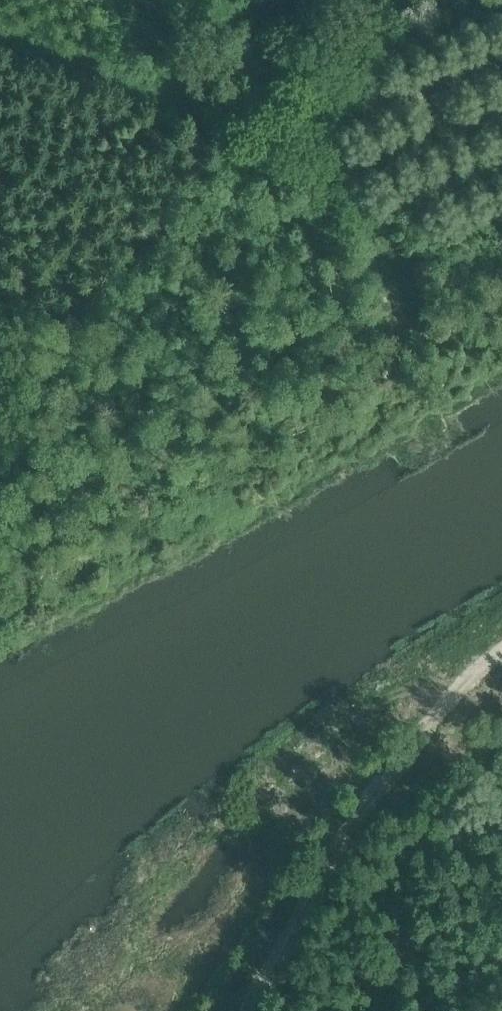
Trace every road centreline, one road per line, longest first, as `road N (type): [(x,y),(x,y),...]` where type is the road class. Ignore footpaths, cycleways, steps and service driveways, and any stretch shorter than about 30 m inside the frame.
road 1 (track): [(501,650),(407,748),(233,1010)]

